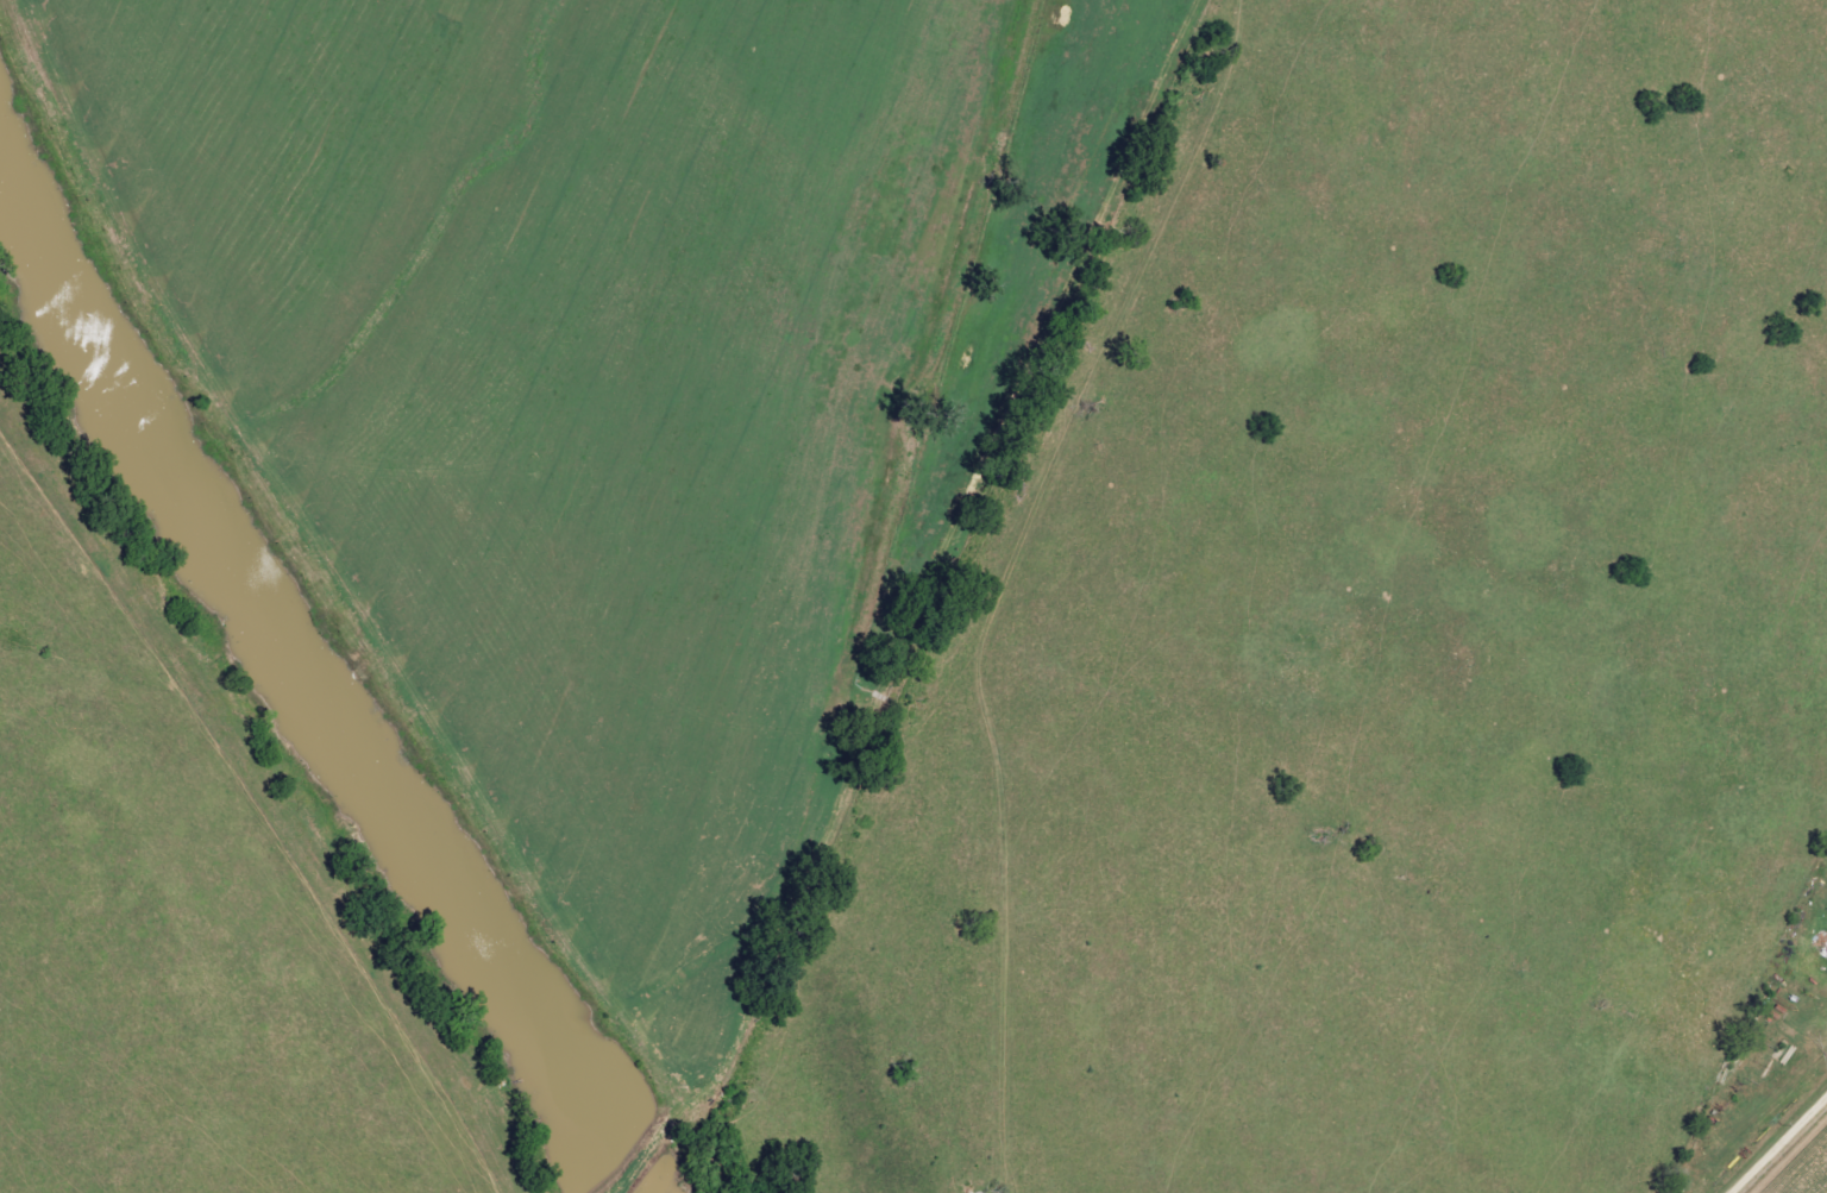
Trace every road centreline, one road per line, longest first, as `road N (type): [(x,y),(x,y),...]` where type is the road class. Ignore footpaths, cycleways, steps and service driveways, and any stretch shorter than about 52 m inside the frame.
road 1 (residential): [(1726,1192),(1826,1091)]

